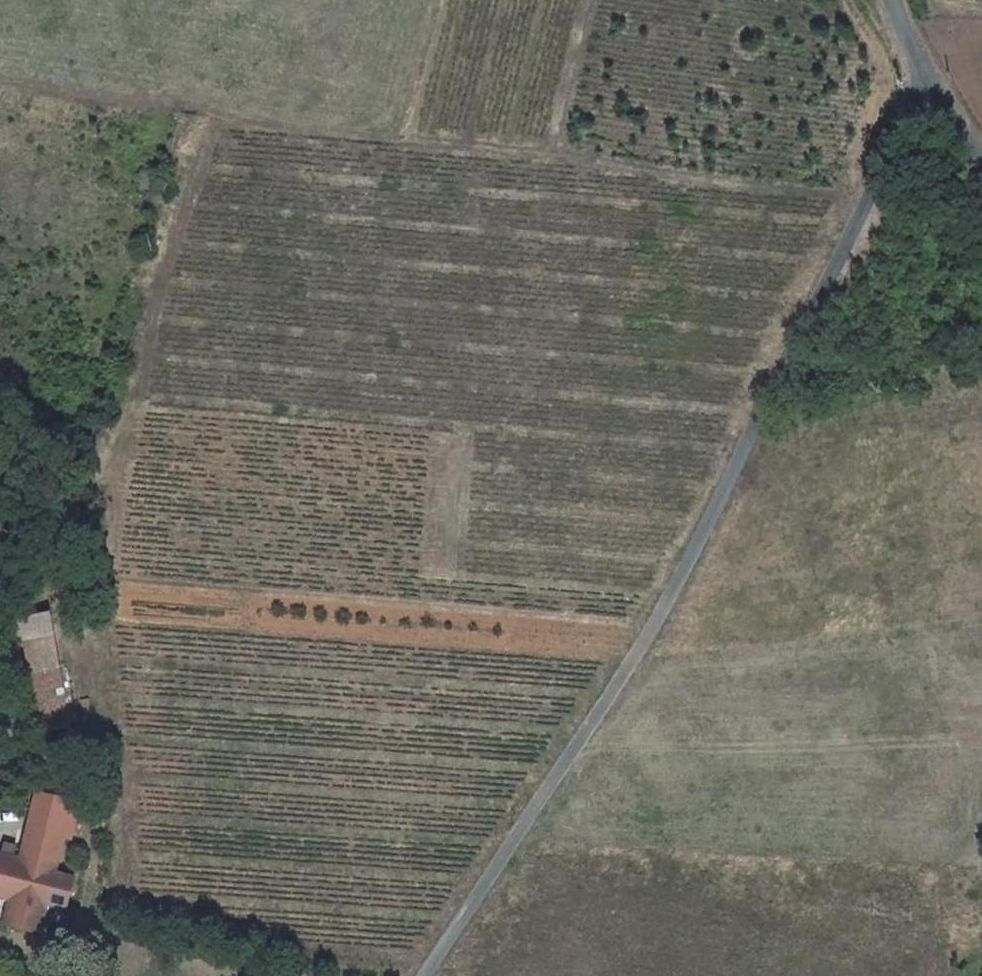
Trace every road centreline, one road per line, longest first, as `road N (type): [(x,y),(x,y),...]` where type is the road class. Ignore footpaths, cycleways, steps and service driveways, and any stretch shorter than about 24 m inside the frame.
road 1 (unclassified): [(423,975),(614,692),(927,89)]

